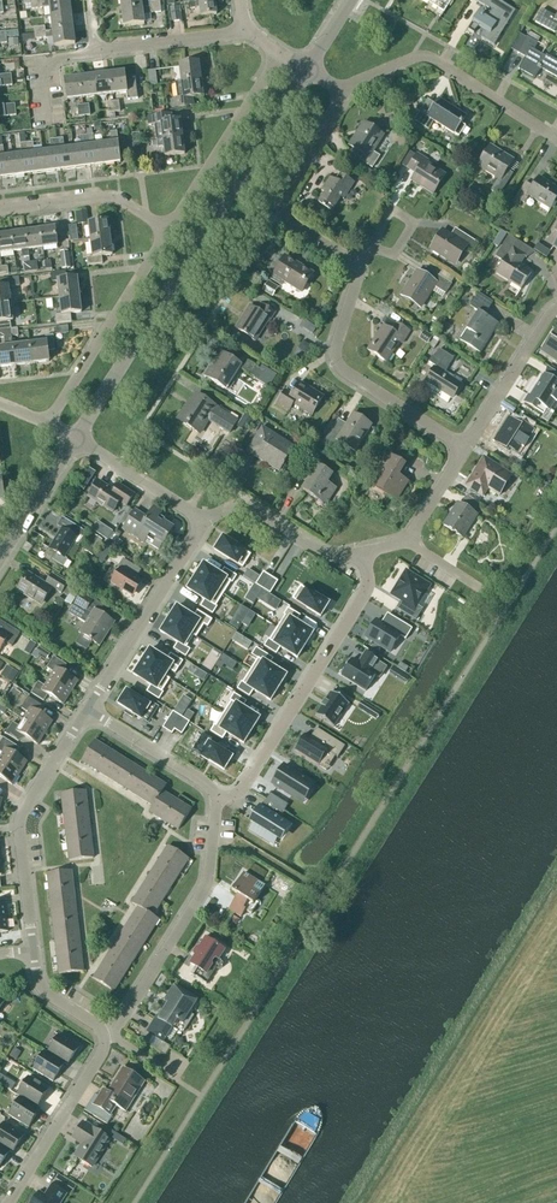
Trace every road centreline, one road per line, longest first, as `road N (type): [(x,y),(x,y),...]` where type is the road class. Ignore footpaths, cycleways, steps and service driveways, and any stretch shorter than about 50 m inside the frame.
road 1 (tertiary): [(74,440),(306,68)]
road 2 (residential): [(363,553),(368,585),(359,603),(245,783),(217,799)]
road 3 (residential): [(49,124),(41,62),(243,34)]
road 4 (residential): [(111,1037),(209,878),(217,799)]
road 5 (residential): [(33,951),(19,833),(24,812),(88,711)]
road 6 (residential): [(466,451),(335,362),(361,269)]
road 7 (residential): [(556,137),(426,60),(341,88)]
road 8 (residential): [(361,269),(277,208),(341,88)]
road 9 (residential): [(45,426),(166,231)]
road 10 (residential): [(88,711),(205,520)]
road 11 (residential): [(166,231),(277,55)]
road 12 (residential): [(7,1202),(111,1037)]
road 13 (residential): [(0,212),(108,197),(166,231)]
road 14 (residential): [(205,520),(246,510),(324,554),(363,553)]
road 15 (residential): [(466,451),(556,313)]
road 16 (residential): [(217,799),(88,711)]
road 17 (residential): [(205,520),(74,440)]
road 18 (tertiary): [(0,559),(74,440)]
road 19 (residential): [(111,1037),(40,988),(33,951)]

